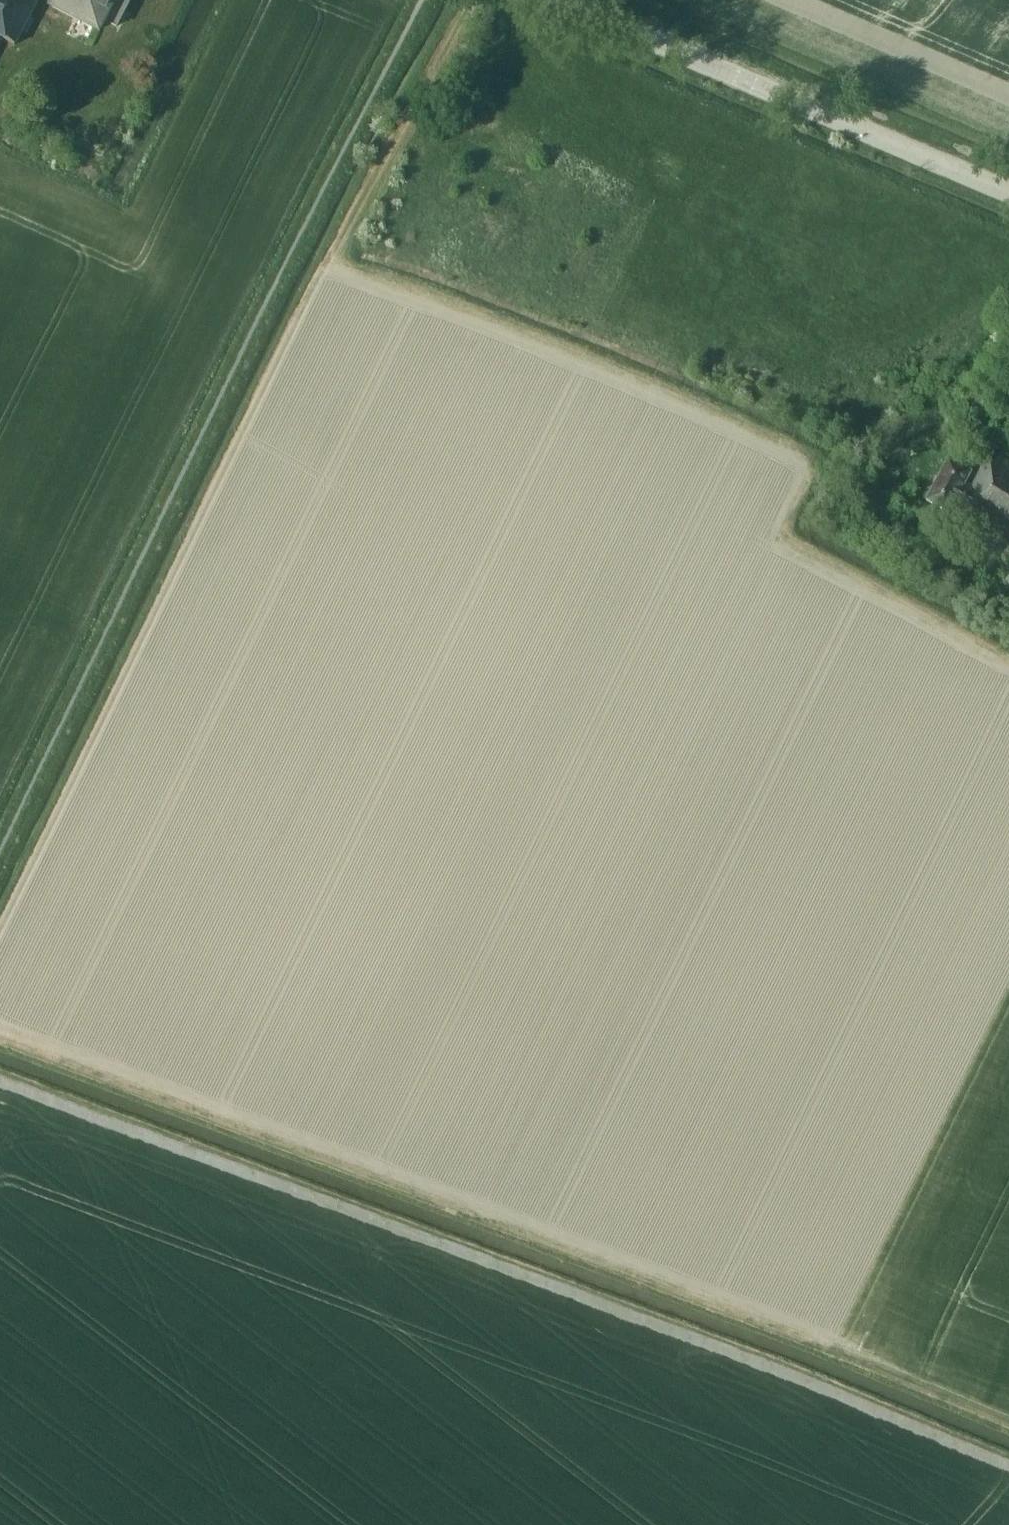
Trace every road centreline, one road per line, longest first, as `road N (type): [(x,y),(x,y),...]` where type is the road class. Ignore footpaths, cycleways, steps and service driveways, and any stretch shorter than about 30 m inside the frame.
road 1 (tertiary): [(1008,193),(565,0)]

